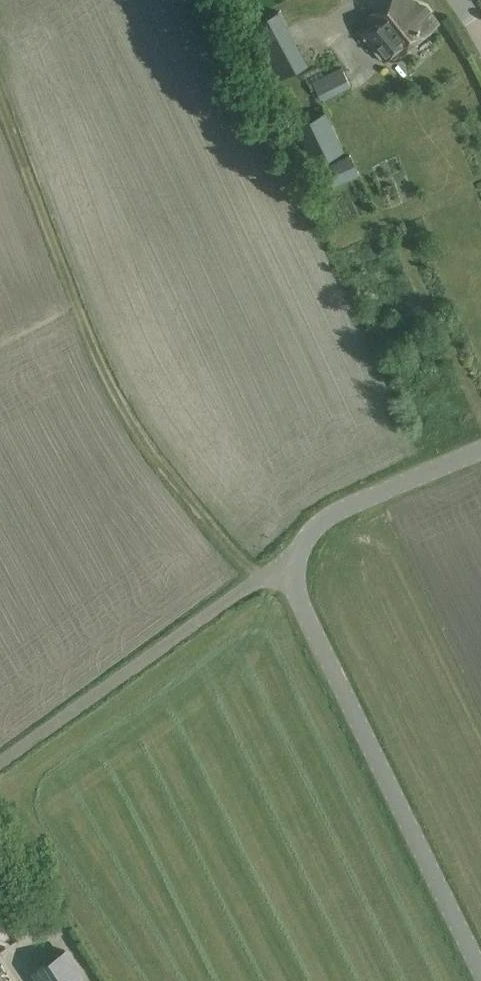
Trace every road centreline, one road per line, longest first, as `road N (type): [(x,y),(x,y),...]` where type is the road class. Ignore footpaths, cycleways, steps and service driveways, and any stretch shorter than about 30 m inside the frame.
road 1 (unclassified): [(480,971),(321,651),(294,564)]
road 2 (unclassified): [(0,762),(245,588),(294,564)]
road 3 (unclassified): [(294,564),(313,532),(346,507),(480,450)]

